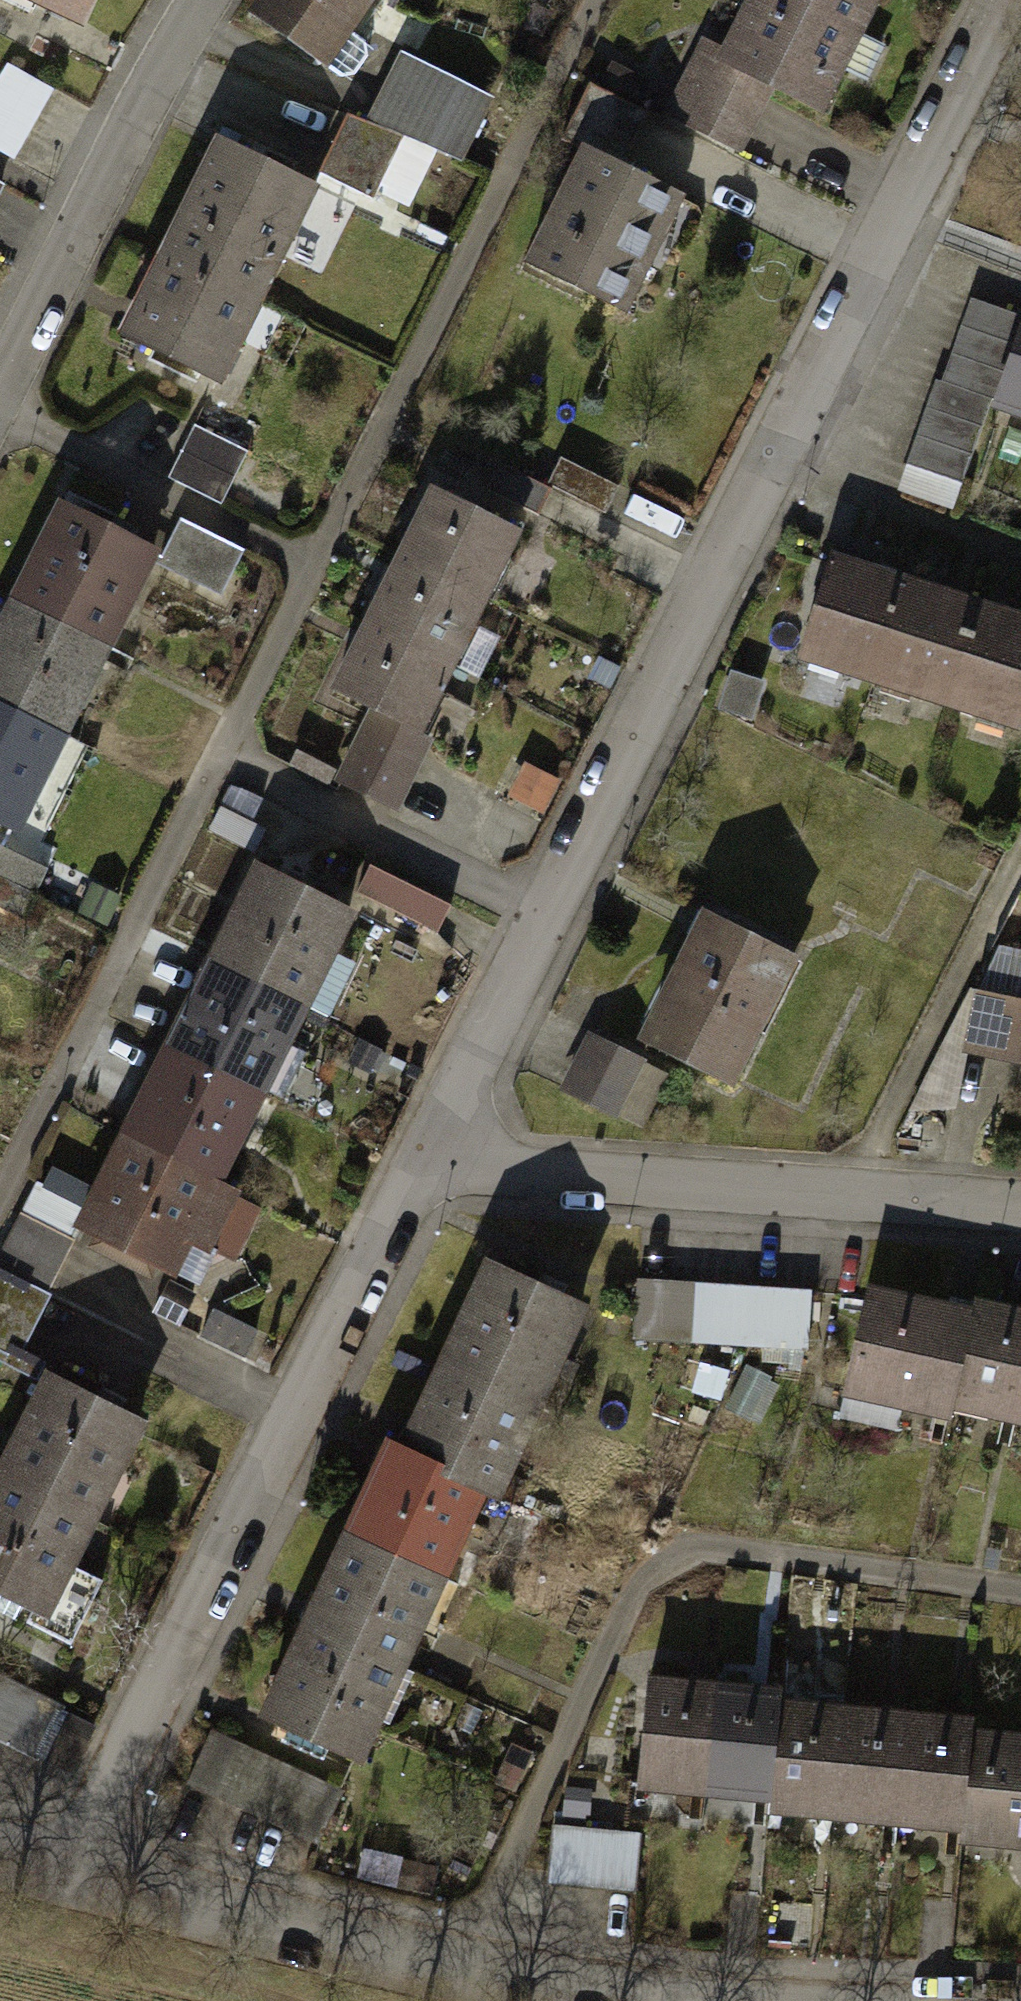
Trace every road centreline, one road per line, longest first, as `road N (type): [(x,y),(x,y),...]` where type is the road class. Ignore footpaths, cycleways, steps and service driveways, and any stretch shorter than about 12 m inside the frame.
road 1 (residential): [(414,1176),(891,229),(995,0)]
road 2 (residential): [(1020,1990),(672,1988),(75,1854)]
road 3 (residential): [(75,1854),(414,1176)]
road 4 (residential): [(414,1176),(1020,1215)]
road 5 (residential): [(0,396),(206,0)]

